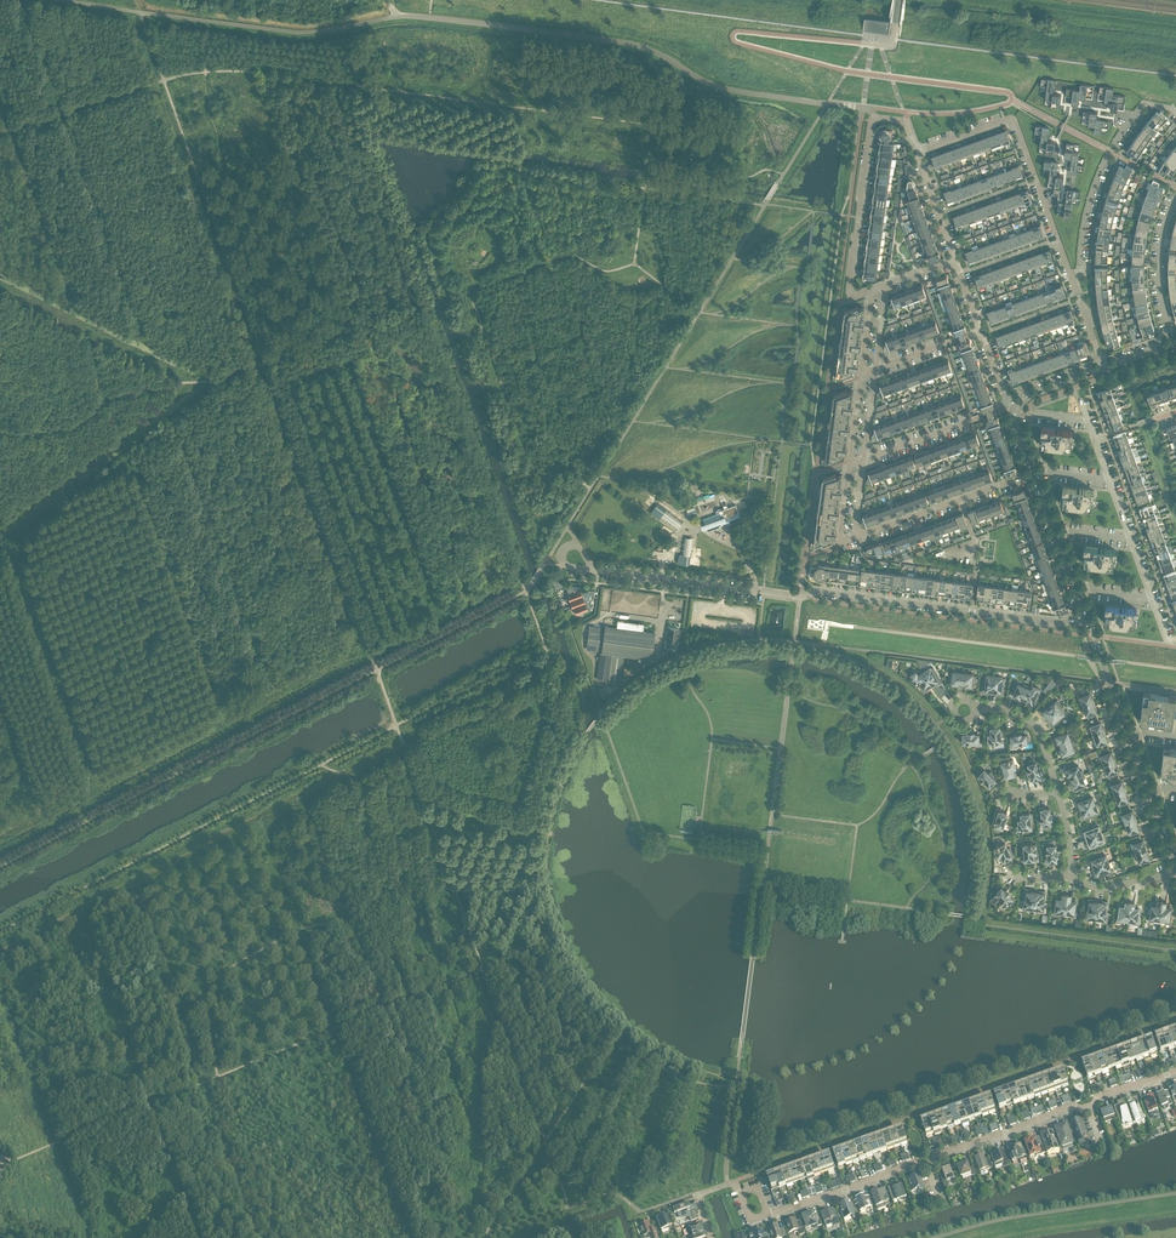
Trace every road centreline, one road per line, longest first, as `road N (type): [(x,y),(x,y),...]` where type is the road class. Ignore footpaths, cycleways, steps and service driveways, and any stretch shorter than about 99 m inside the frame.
road 1 (track): [(273,1237),(271,1210),(237,1143),(223,1058),(239,1041),(256,994),(248,811),(398,735)]
road 2 (residential): [(812,594),(1062,623),(1086,617)]
road 3 (residential): [(929,1169),(935,1156),(1074,1105),(1088,1110),(1099,1097),(1175,1072)]
road 4 (residential): [(873,289),(851,297),(871,122),(907,123)]
road 5 (residential): [(1071,275),(1081,269),(1098,177),(1128,121),(1149,103),(1175,112)]
road 6 (residential): [(854,538),(1034,472)]
road 7 (residential): [(1071,275),(1013,119),(1003,120)]
road 8 (residential): [(768,1215),(913,1164),(929,1169)]
road 9 (unclassified): [(755,590),(593,569)]
road 10 (residential): [(864,462),(1009,410)]
road 11 (residential): [(1175,343),(1159,262),(1175,196)]
road 12 (residential): [(1058,790),(1033,723),(1016,711),(977,709)]
road 13 (residential): [(1127,731),(1086,617)]

